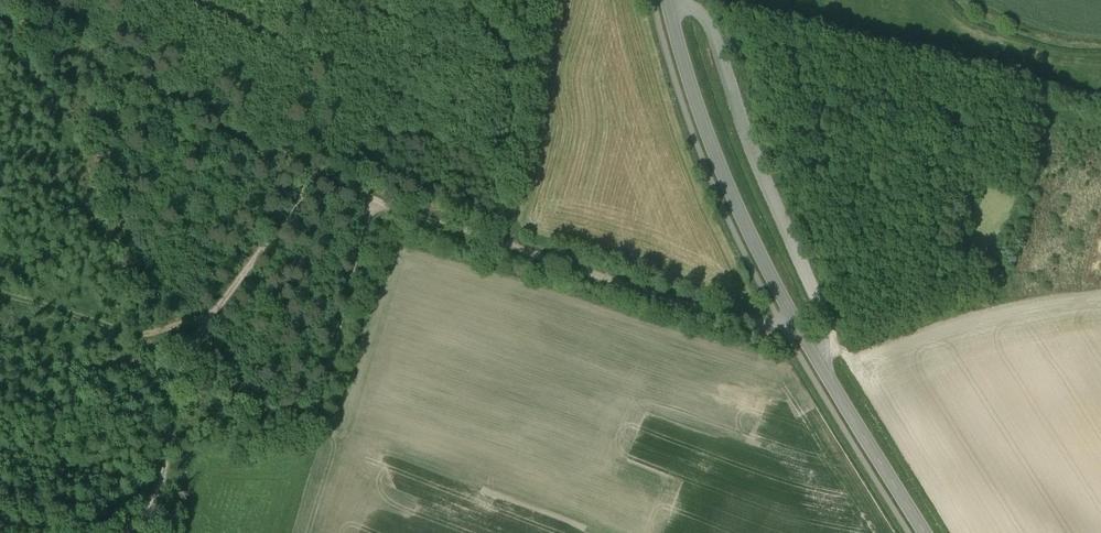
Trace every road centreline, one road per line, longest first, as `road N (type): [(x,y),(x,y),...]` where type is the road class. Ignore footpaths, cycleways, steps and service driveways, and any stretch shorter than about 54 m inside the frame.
road 1 (track): [(784,325),(585,271),(384,208),(318,178),(176,367),(154,501),(125,532)]
road 2 (tertiary): [(668,0),(689,82),(738,208),(794,319),(925,532)]
road 3 (track): [(0,36),(318,178)]
road 4 (track): [(0,291),(147,333),(204,325)]

